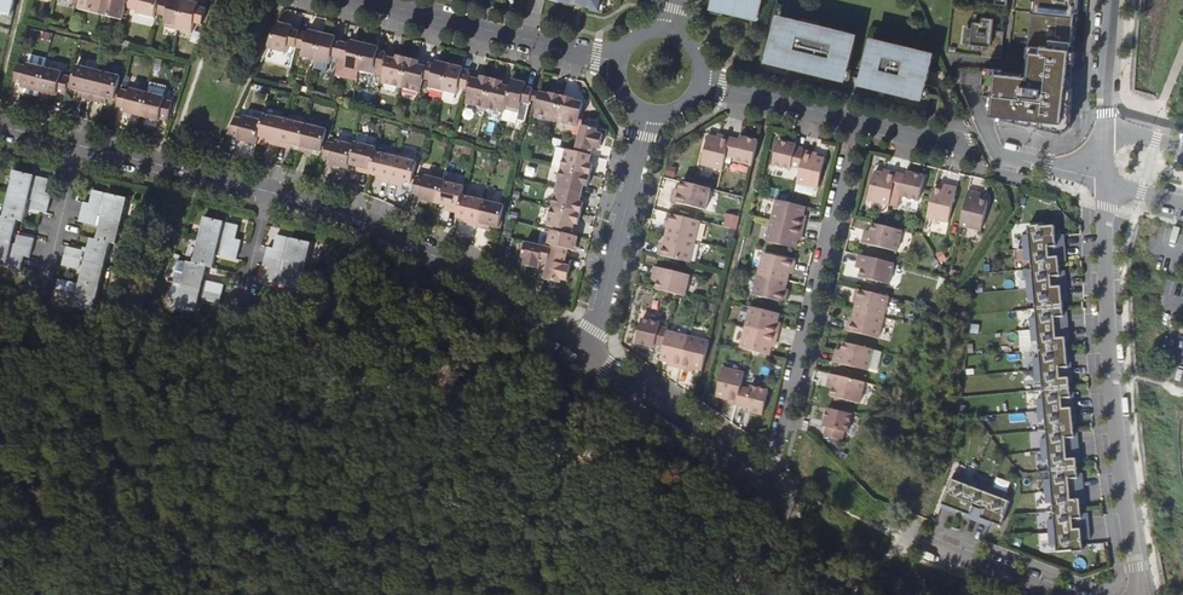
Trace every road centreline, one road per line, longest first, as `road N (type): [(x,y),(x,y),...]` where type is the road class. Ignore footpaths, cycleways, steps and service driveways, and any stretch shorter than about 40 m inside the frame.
road 1 (residential): [(590,352),(773,474),(862,120)]
road 2 (residential): [(1136,594),(1104,176)]
road 3 (residential): [(268,190),(358,218),(440,256),(590,352)]
road 4 (residential): [(371,0),(609,60)]
road 5 (residential): [(590,352),(646,125)]
road 6 (residential): [(80,144),(268,190)]
road 7 (residential): [(901,534),(1061,594)]
road 8 (residential): [(711,83),(862,120)]
road 9 (residential): [(80,144),(40,294)]
road 10 (residential): [(1103,130),(1112,0)]

